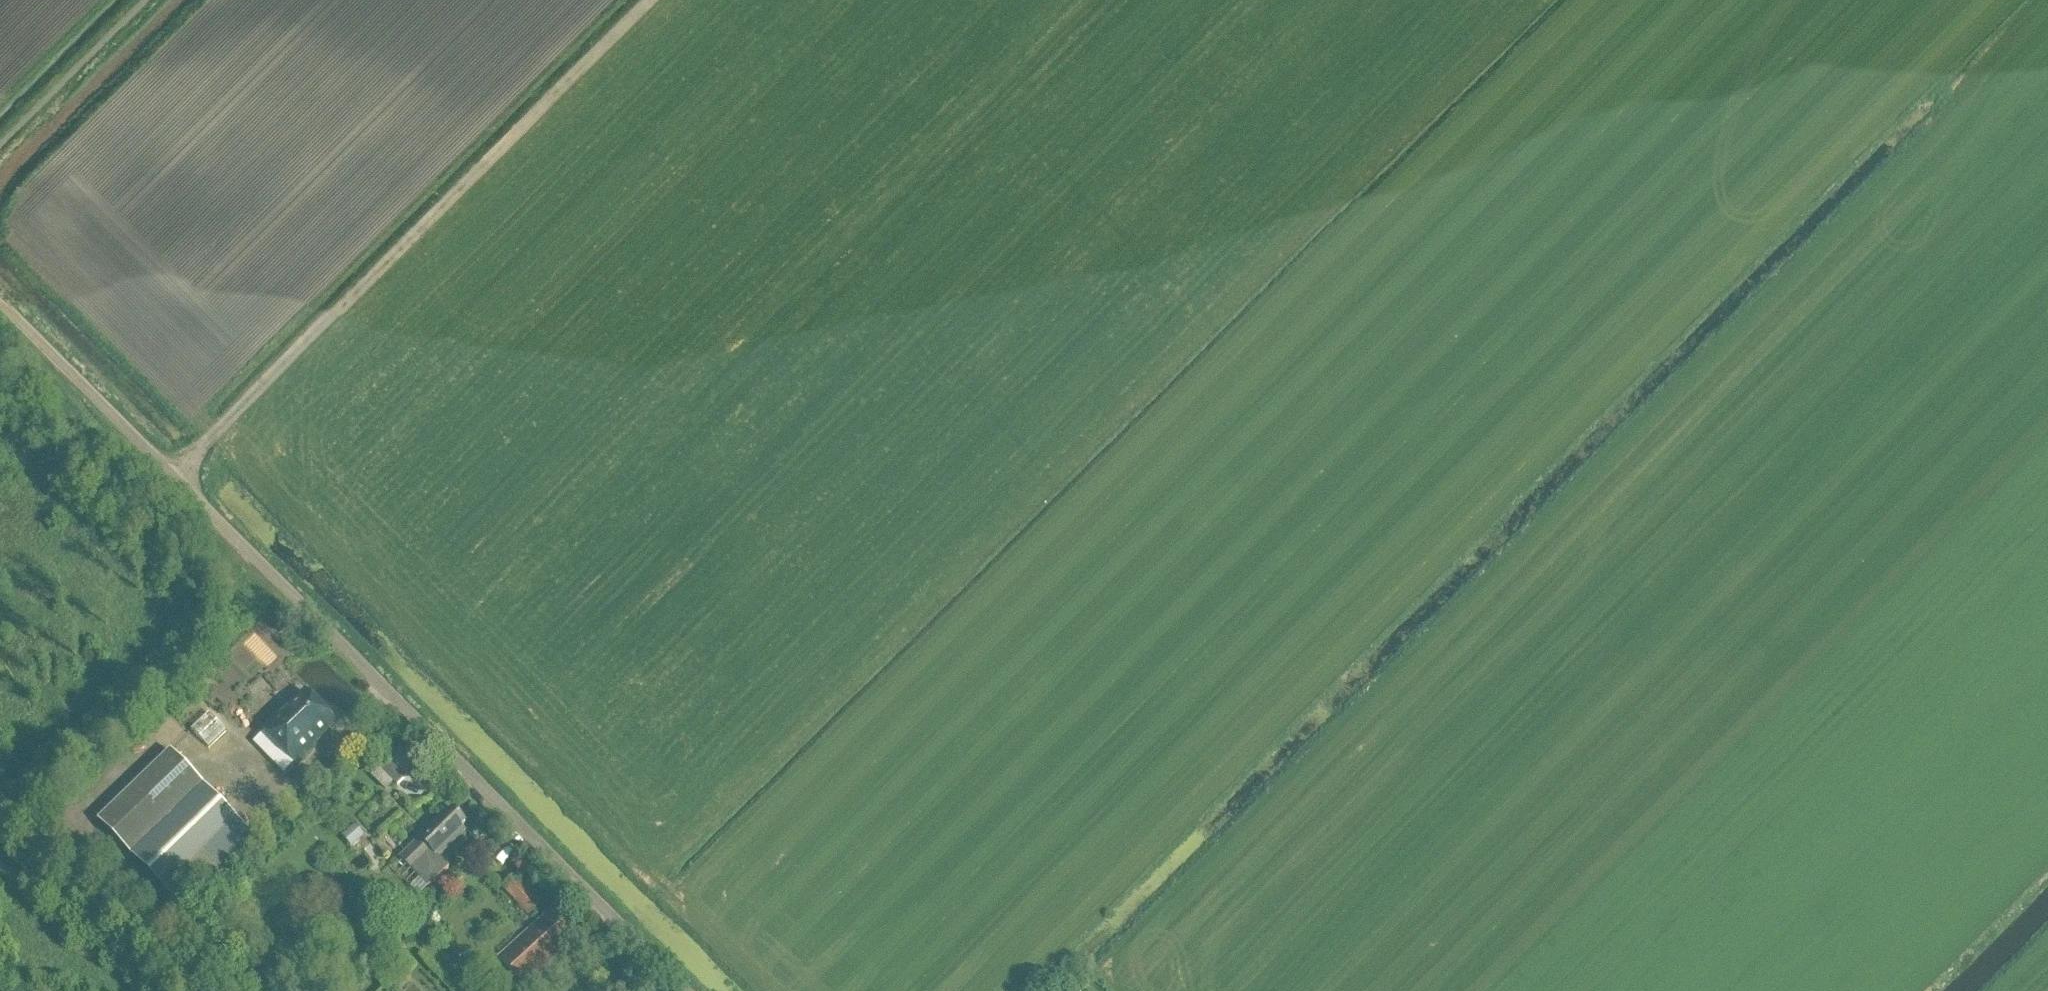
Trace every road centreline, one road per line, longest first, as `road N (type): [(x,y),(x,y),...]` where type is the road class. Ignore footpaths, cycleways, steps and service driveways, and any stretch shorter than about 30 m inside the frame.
road 1 (unclassified): [(683,990),(0,302)]
road 2 (track): [(175,482),(650,0)]

